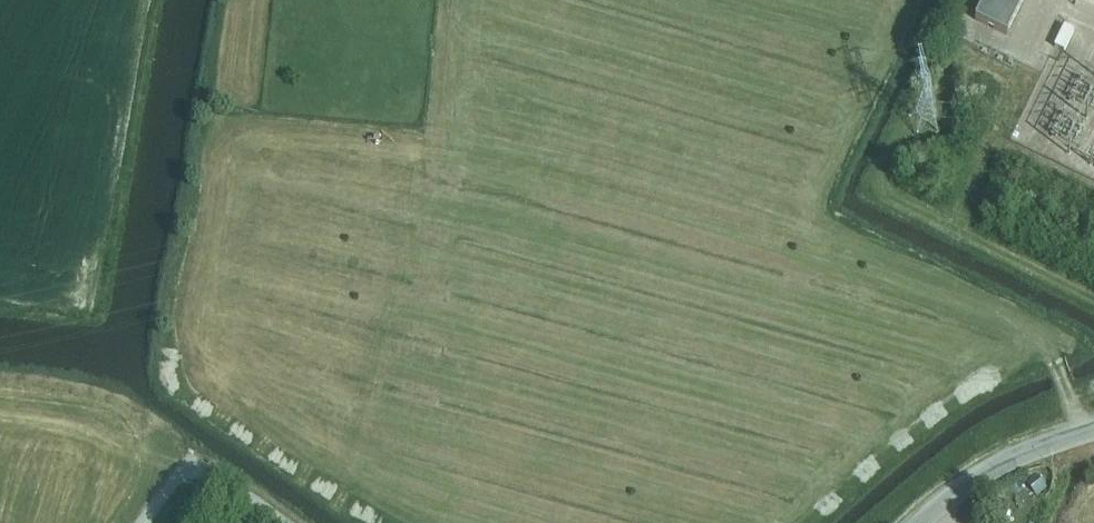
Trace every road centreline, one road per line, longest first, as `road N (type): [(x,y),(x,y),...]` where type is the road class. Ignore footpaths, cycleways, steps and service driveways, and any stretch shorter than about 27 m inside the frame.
road 1 (unclassified): [(923,522),(1013,458),(1093,428)]

